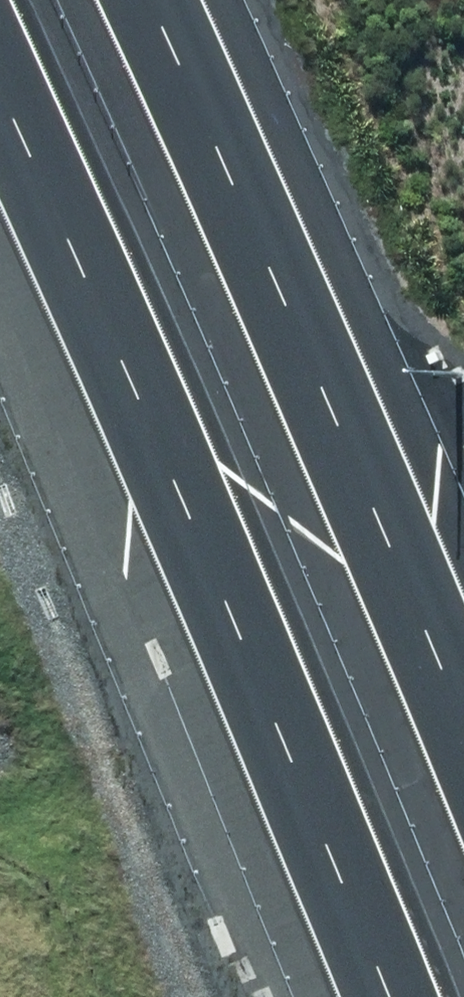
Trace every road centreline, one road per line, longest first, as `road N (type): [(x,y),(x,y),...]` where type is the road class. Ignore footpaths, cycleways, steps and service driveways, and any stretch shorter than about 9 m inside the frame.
road 1 (motorway): [(384,996),(115,329),(0,95)]
road 2 (motorway): [(156,0),(463,713)]

